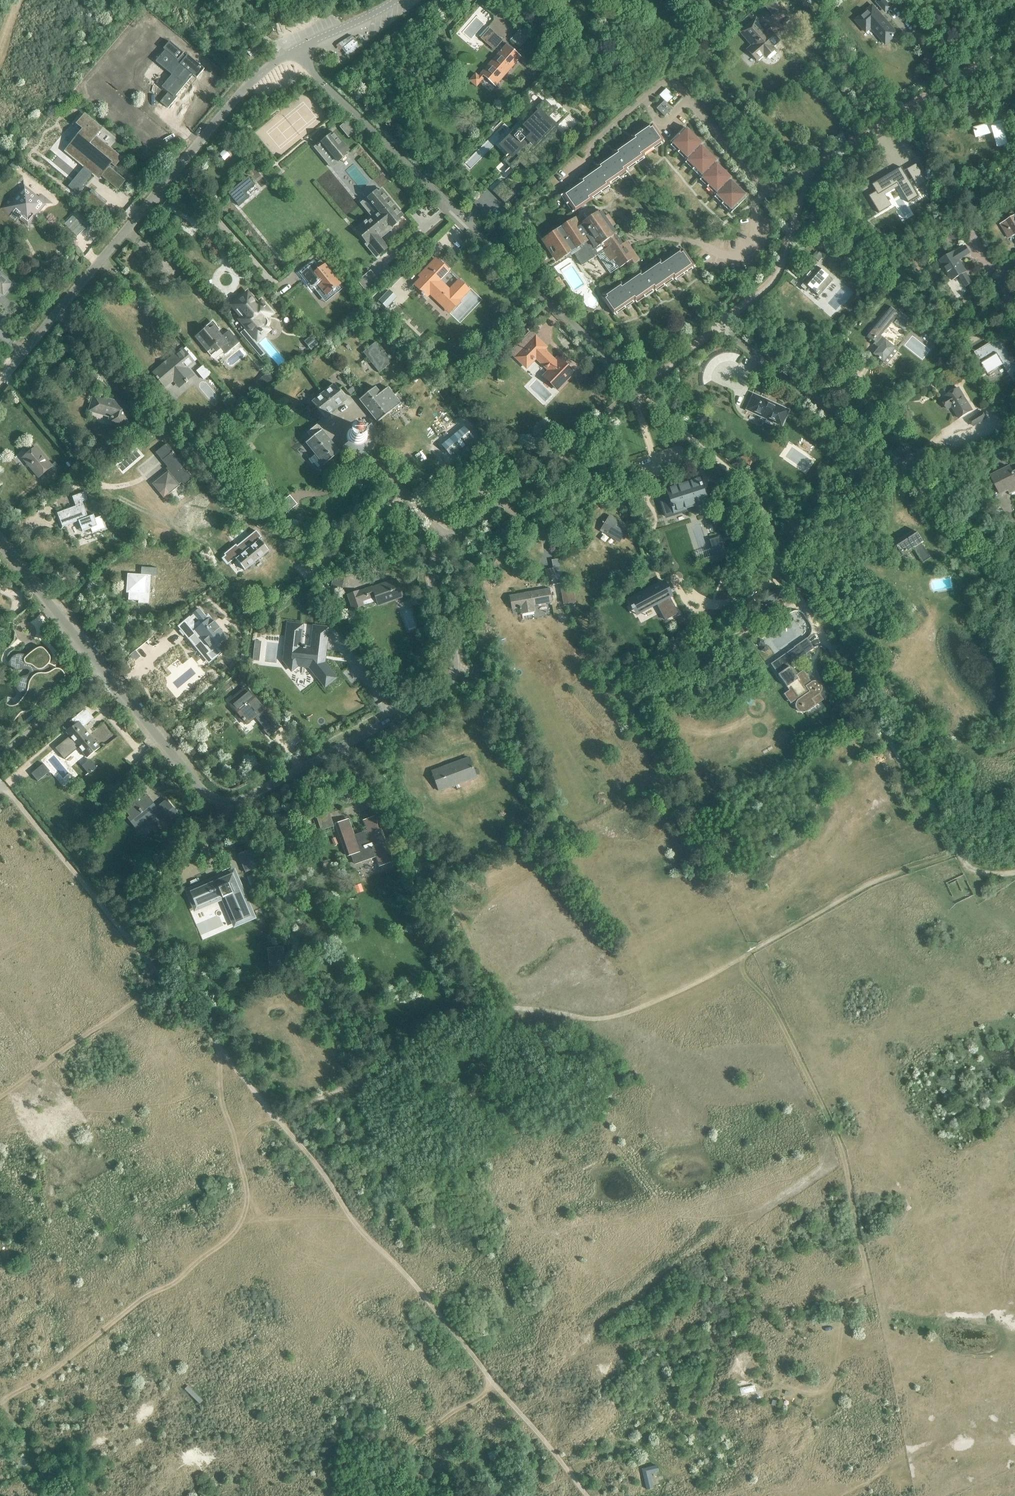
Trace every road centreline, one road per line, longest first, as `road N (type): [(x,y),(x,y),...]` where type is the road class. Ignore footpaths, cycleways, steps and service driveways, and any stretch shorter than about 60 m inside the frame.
road 1 (track): [(3,788),(588,1495)]
road 2 (residential): [(110,679),(201,800),(229,808),(445,690),(456,660),(431,572),(447,545)]
road 3 (unclassified): [(955,854),(841,672),(740,485),(635,392)]
road 4 (unclassified): [(635,392),(317,78),(300,48)]
road 5 (track): [(221,1050),(219,1086),(247,1185),(242,1223),(183,1277),(0,1404)]
road 6 (residential): [(0,379),(245,89),(300,48)]
road 7 (residential): [(982,550),(719,325)]
road 8 (residential): [(808,177),(765,194),(672,83),(655,88),(599,137),(588,165)]
road 9 (residential): [(808,177),(826,158),(1014,43)]
road 10 (track): [(164,980),(0,1097)]
road 11 (track): [(490,1378),(474,1403),(412,1441),(348,1495)]
road 12 (residential): [(719,325),(777,273),(808,177)]
road 13 (residential): [(110,679),(0,545)]
road 14 (residential): [(447,545),(413,506),(516,489)]
road 15 (residential): [(516,489),(635,392)]

